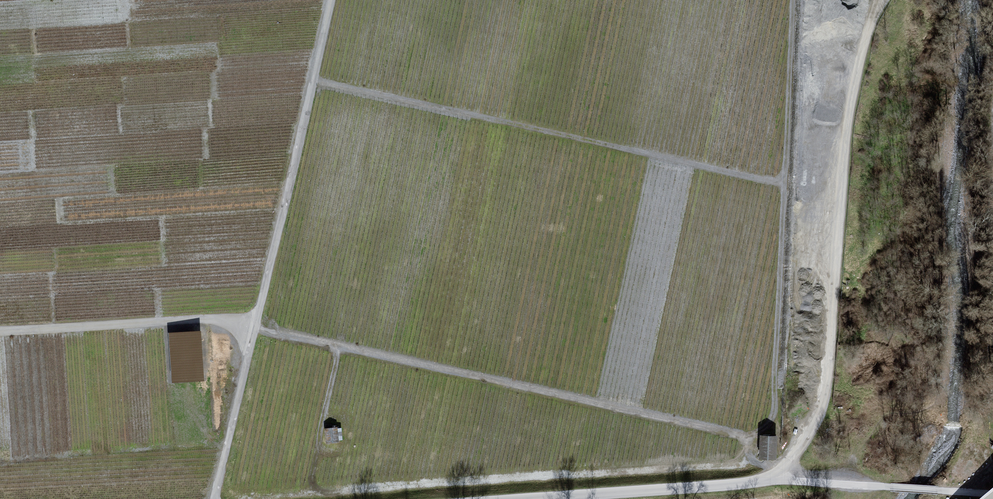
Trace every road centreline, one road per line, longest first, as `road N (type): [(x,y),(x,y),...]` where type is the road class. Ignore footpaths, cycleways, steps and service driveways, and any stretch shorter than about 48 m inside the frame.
road 1 (track): [(244,498),(747,463),(745,440)]
road 2 (track): [(215,498),(332,0)]
road 3 (track): [(256,328),(745,440)]
road 4 (track): [(313,83),(787,186)]
road 5 (track): [(792,0),(774,422),(745,440)]
road 6 (track): [(0,331),(258,317)]
road 7 (unclassified): [(776,479),(519,498)]
road 8 (track): [(307,494),(339,348)]

